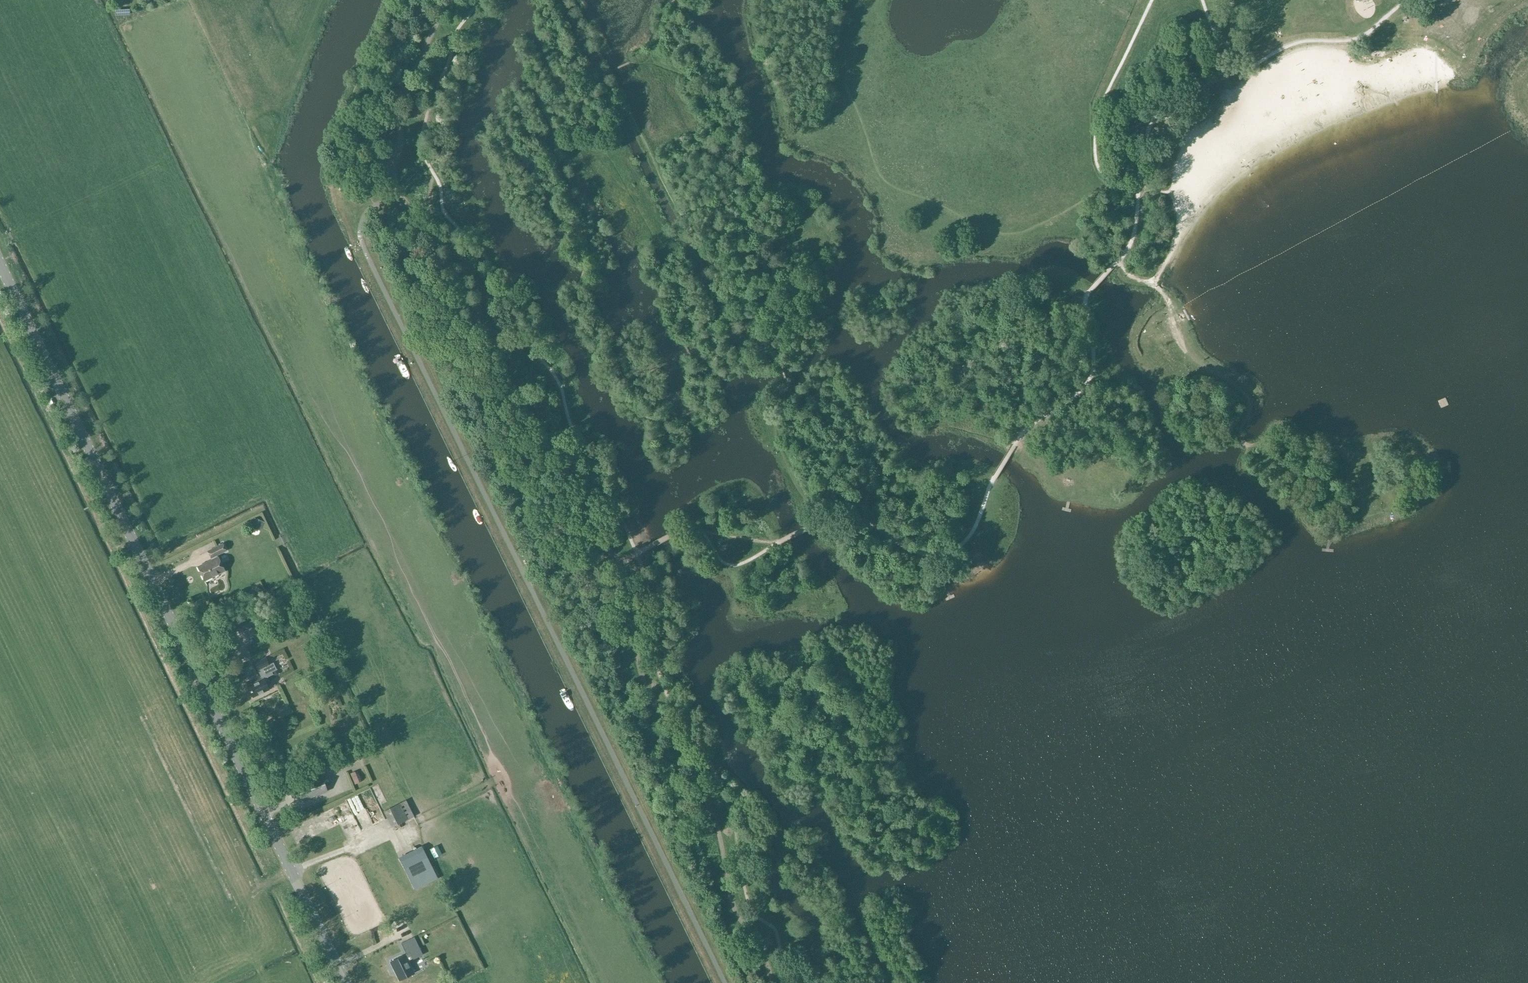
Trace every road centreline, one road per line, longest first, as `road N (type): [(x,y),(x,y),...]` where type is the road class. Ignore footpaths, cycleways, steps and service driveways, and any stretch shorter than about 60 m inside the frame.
road 1 (tertiary): [(346,982),(0,266)]

